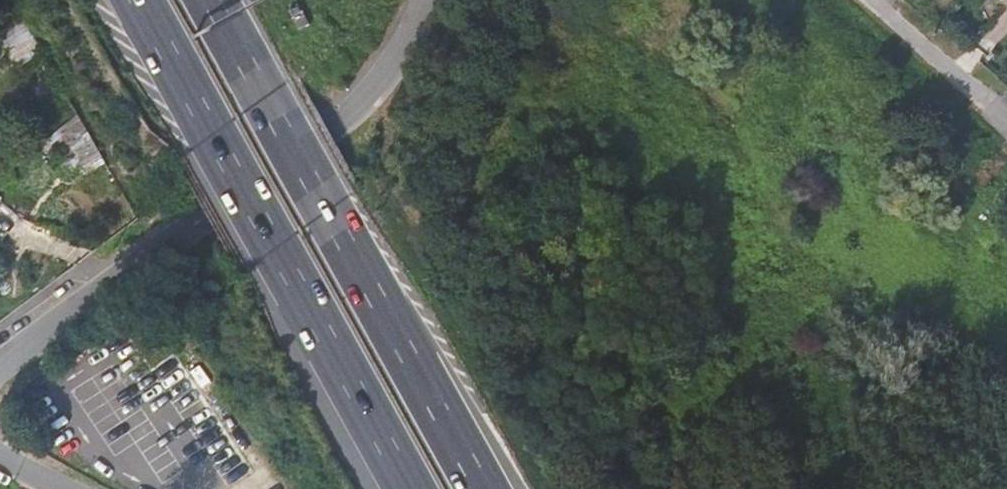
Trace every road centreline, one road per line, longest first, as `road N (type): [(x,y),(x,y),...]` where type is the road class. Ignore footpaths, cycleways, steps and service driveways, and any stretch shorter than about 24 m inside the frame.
road 1 (unclassified): [(0,372),(172,253),(352,107),(409,43),(426,0)]
road 2 (motorway): [(483,488),(212,0)]
road 3 (motorway): [(137,0),(408,488)]
road 4 (unclassified): [(1006,120),(872,0)]

